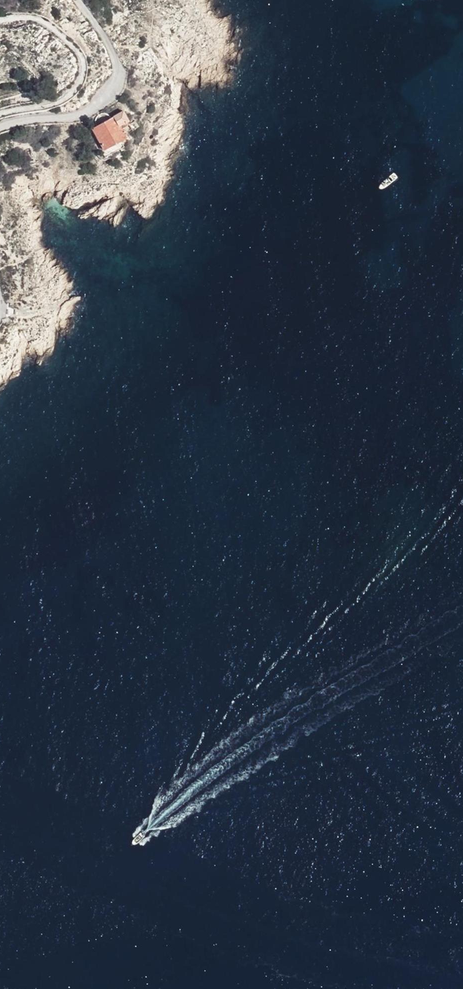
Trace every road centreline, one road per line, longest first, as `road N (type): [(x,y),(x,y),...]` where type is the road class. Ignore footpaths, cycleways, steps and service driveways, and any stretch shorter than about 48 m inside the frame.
road 1 (unclassified): [(77,0),(116,60),(116,83),(81,113),(0,126)]

